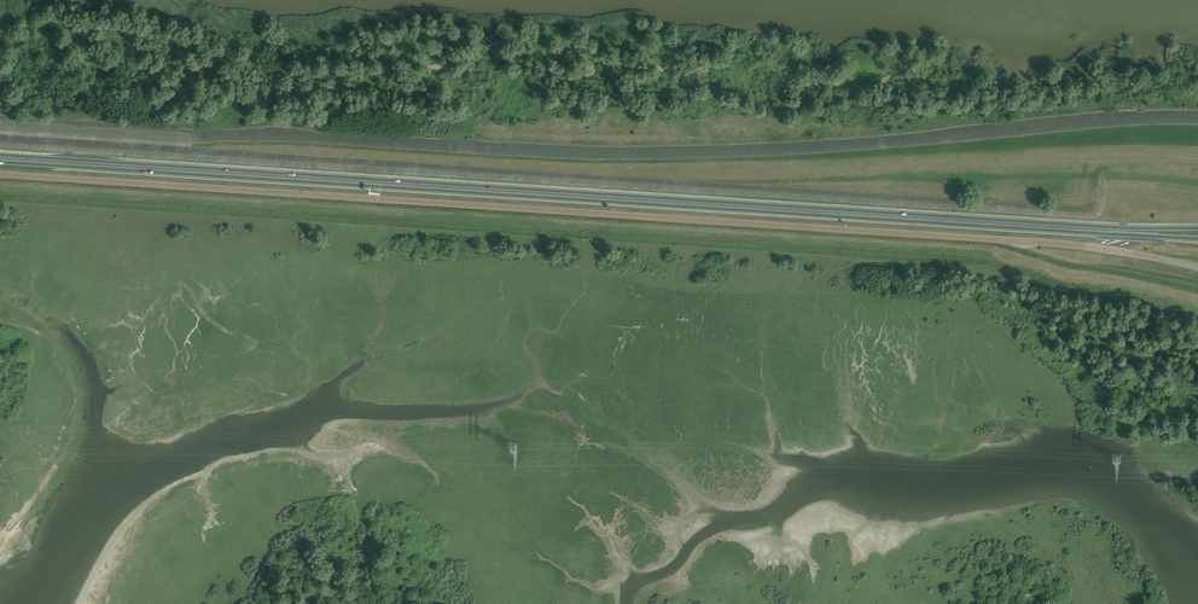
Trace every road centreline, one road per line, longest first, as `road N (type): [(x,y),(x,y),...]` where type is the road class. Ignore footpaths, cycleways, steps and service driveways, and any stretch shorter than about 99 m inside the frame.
road 1 (tertiary): [(1197,268),(1034,242),(0,174)]
road 2 (trunk): [(0,162),(1197,239)]
road 3 (trunk): [(1197,228),(0,156)]

